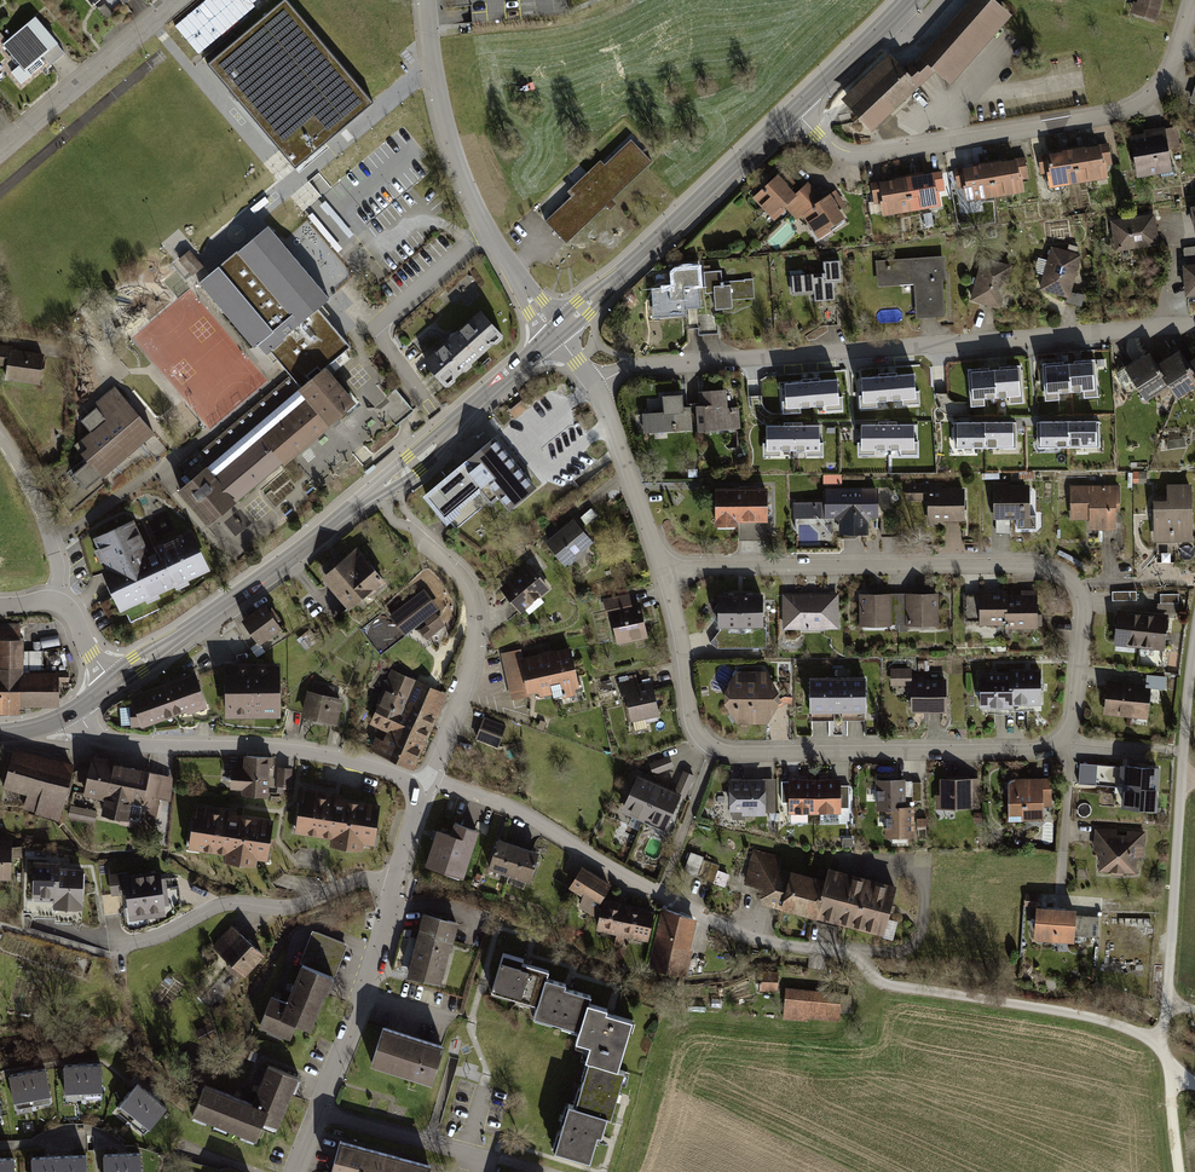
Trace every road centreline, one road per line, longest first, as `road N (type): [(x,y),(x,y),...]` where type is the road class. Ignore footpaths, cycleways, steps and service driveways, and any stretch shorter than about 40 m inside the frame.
road 1 (residential): [(668,582),(694,728),(729,753),(1030,753),(1063,742),(1074,718),(1086,607),(1080,587),(1052,566),(702,568)]
road 2 (residential): [(1194,326),(630,368),(596,386)]
road 3 (residential): [(415,791),(451,786),(491,799),(657,892),(763,939),(862,955),(885,983)]
road 4 (residential): [(1192,0),(1174,61),(1141,105),(875,154),(840,149),(797,110)]
road 5 (unclassified): [(1194,631),(1165,1012)]
road 6 (unclassified): [(426,0),(444,133),(481,214),(556,334)]
road 7 (residential): [(77,712),(104,740),(150,749),(278,750),(400,777),(415,791)]
road 8 (residential): [(415,791),(450,728),(475,616),(460,576),(394,521),(380,488)]
road 9 (tertiary): [(112,683),(251,590),(380,488)]
road 10 (tertiary): [(556,334),(797,110)]
road 11 (residential): [(395,883),(350,879),(288,908),(229,902),(169,934),(117,941)]
road 12 (track): [(885,983),(1089,1016),(1164,1054)]
road 13 (residential): [(319,1111),(395,883)]
road 14 (tertiary): [(380,488),(556,334)]
road 15 (residential): [(175,0),(0,147)]
road 16 (residential): [(596,386),(668,582)]
road 17 (residential): [(319,1111),(489,1160),(486,1171)]
road 18 (residential): [(54,601),(60,573),(49,522),(0,443)]
road 19 (tertiary): [(797,110),(905,0)]

